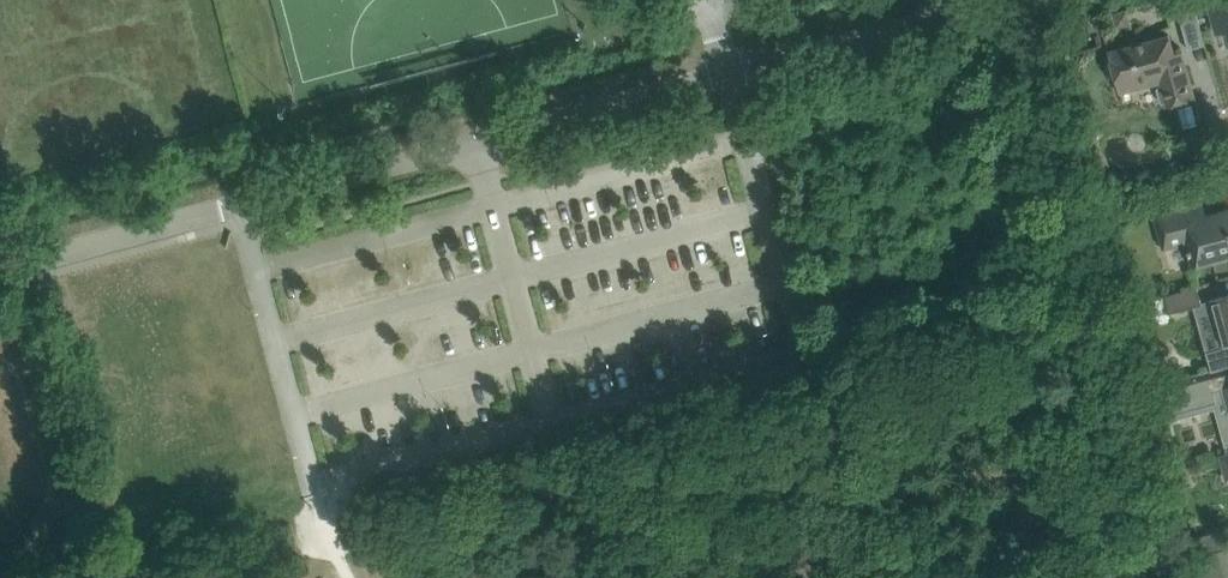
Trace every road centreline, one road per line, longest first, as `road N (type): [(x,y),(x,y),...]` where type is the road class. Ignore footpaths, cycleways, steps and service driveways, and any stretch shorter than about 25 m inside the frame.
road 1 (unclassified): [(0,271),(1016,0)]

